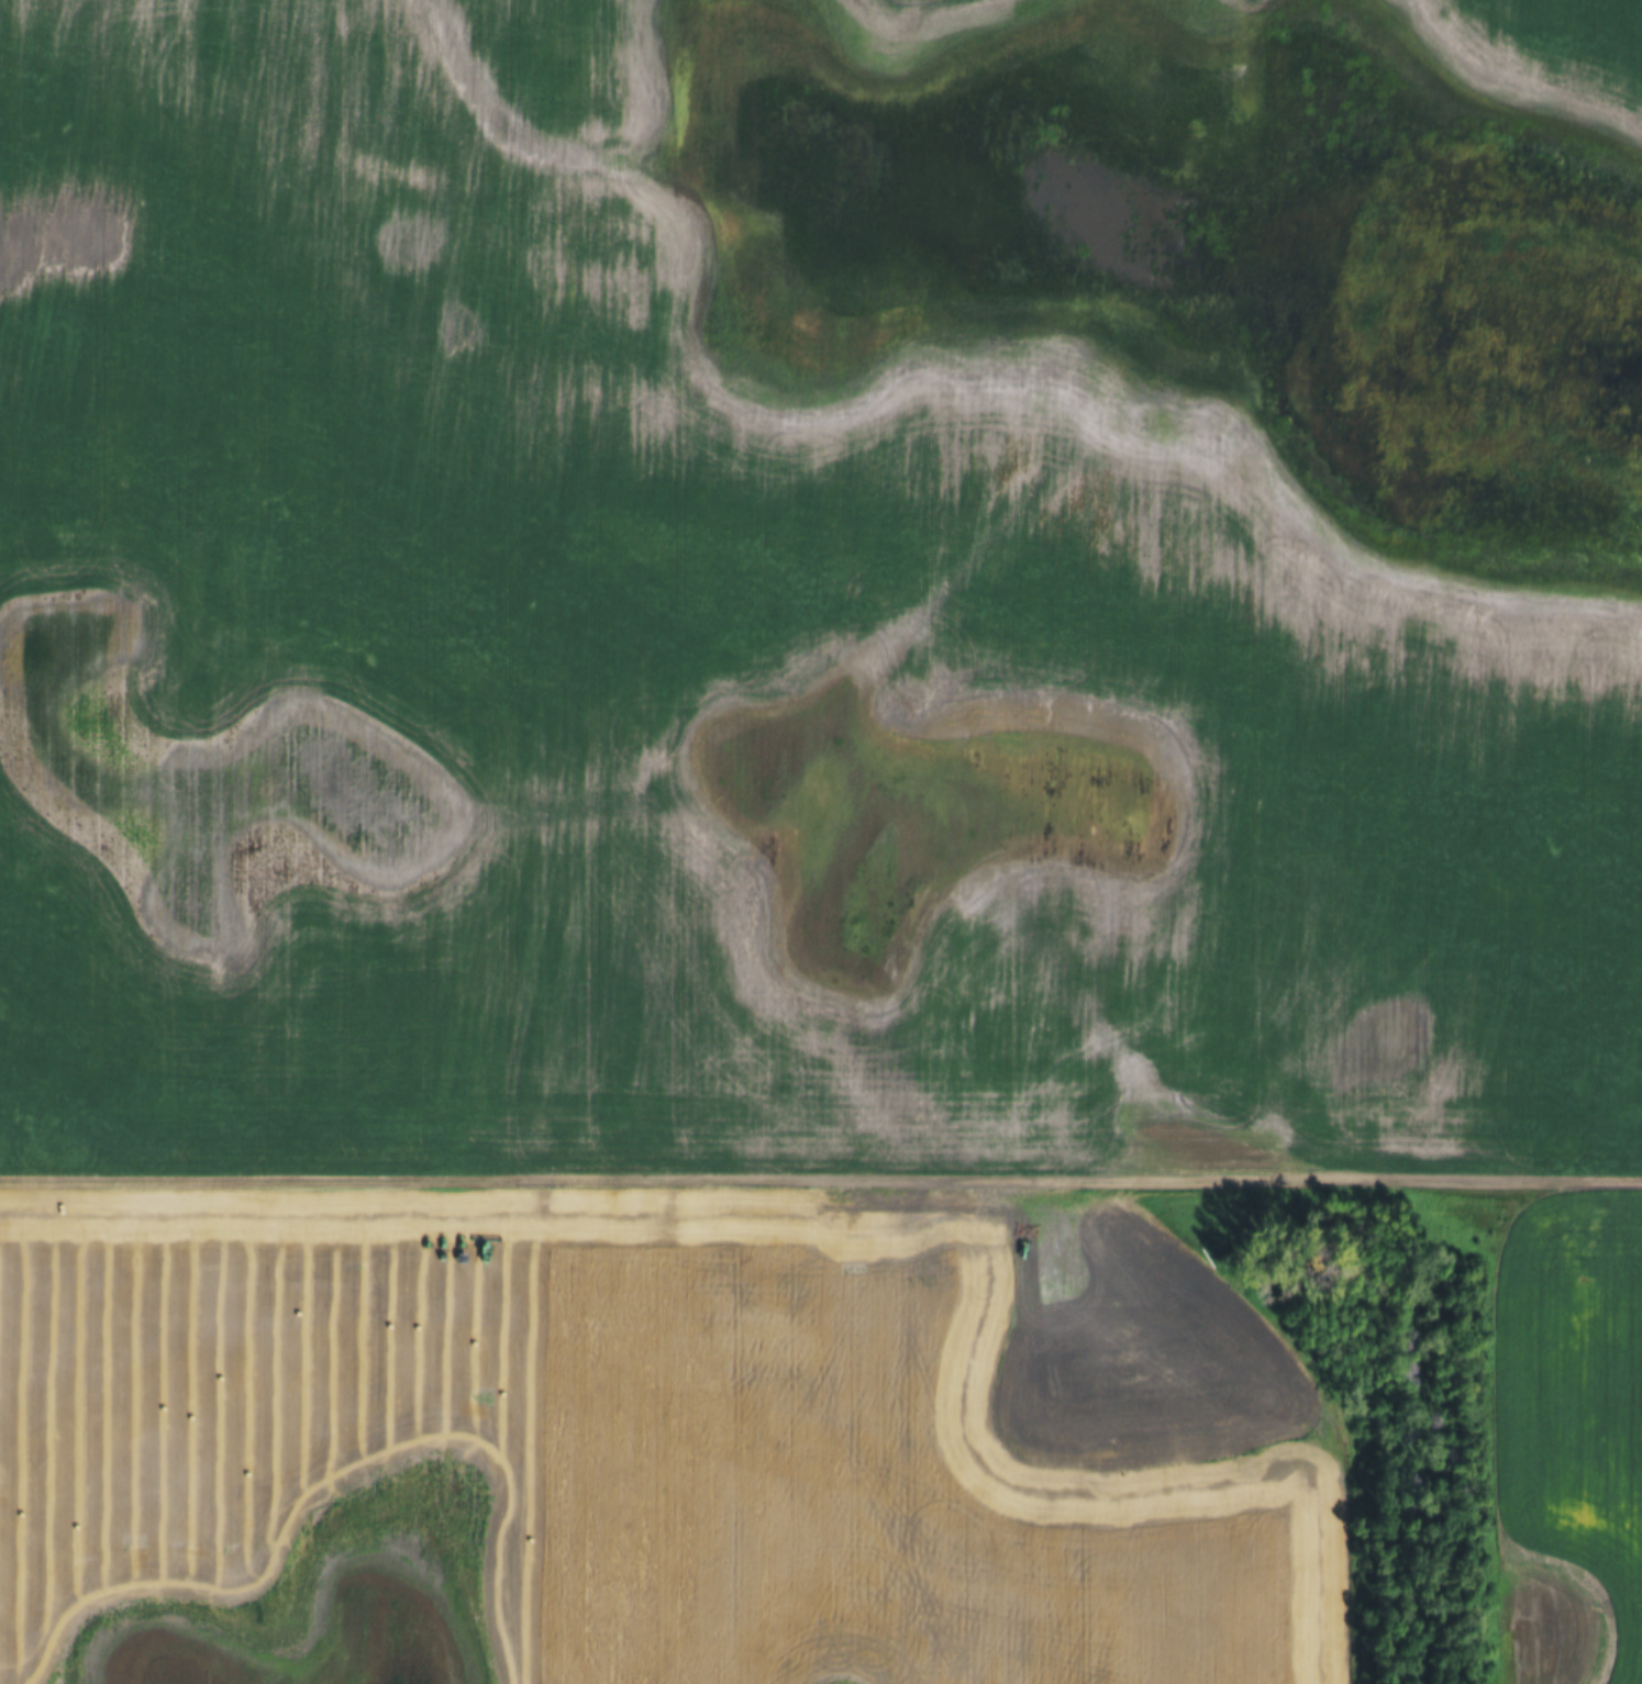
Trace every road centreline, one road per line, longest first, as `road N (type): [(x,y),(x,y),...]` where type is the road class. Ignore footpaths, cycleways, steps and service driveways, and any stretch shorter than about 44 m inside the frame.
road 1 (track): [(1641,1182),(770,1175),(0,1182)]

